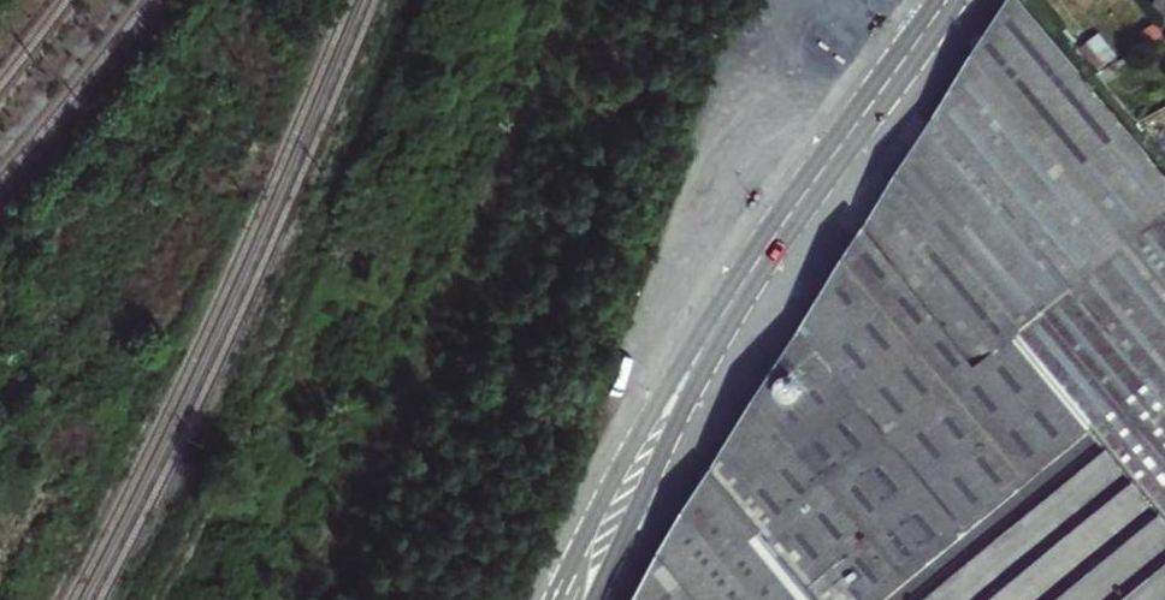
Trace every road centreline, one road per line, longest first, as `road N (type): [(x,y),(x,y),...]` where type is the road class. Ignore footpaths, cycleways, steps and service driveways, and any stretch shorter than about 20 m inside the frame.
road 1 (tertiary): [(947,0),(735,296),(577,599)]

